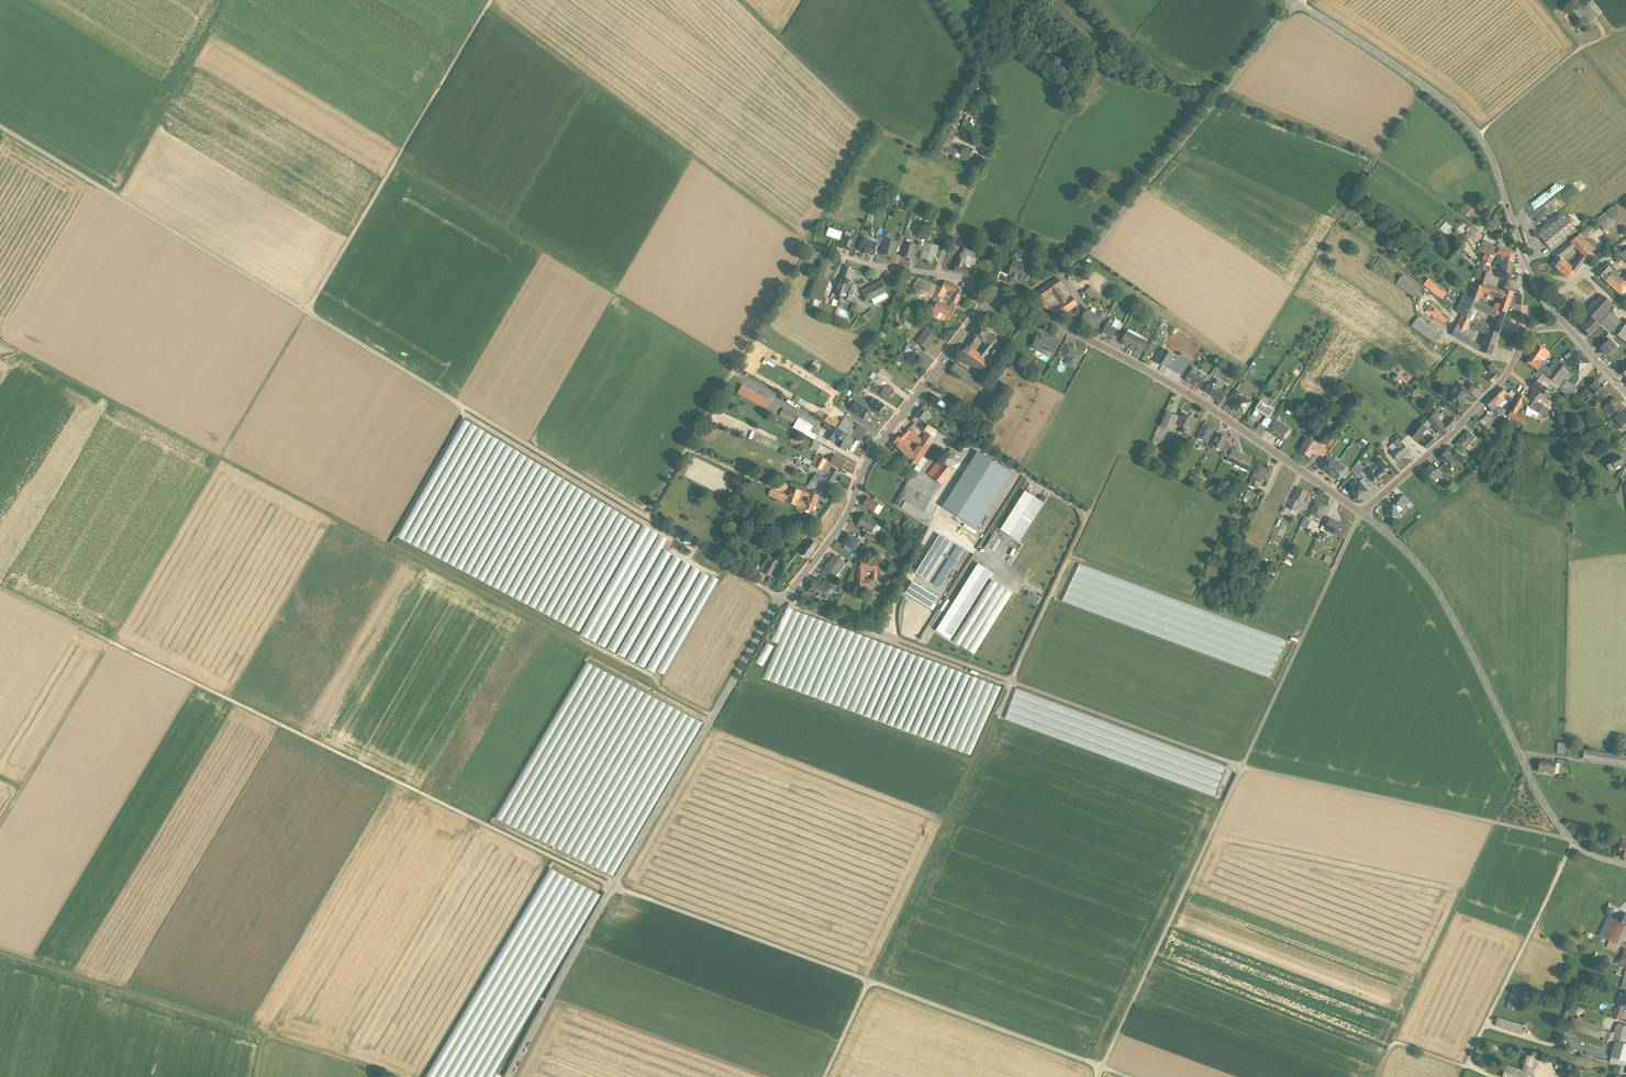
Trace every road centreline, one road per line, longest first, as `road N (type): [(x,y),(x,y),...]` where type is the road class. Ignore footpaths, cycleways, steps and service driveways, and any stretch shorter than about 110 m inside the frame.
road 1 (track): [(0,127),(783,599),(1243,767),(1567,835)]
road 2 (residential): [(510,1076),(775,608),(847,515),(875,450),(982,310)]
road 3 (track): [(0,343),(224,461),(491,0)]
road 4 (track): [(712,716),(224,461),(114,645)]
road 5 (track): [(1097,1076),(1361,513)]
road 6 (track): [(613,887),(112,645)]
road 7 (track): [(613,887),(1129,1076)]
road 8 (residential): [(1020,303),(1091,249),(1296,2)]
road 9 (track): [(390,1076),(0,953)]
road 10 (residential): [(1296,2),(1476,131),(1548,303)]
road 11 (residential): [(1361,513),(1219,413),(1020,303)]
road 12 (track): [(488,5),(808,243)]
road 13 (track): [(736,366),(393,166)]
road 14 (track): [(1423,86),(1219,413)]
road 15 (track): [(1155,374),(1011,681)]
road 16 (track): [(869,981),(1011,681)]
road 17 (track): [(647,517),(808,243)]
road 18 (track): [(1527,767),(1393,1042)]
road 19 (track): [(977,177),(875,129),(739,0)]
road 20 (unclassified): [(1513,738),(1432,581),(1361,513)]
road 21 (track): [(1461,1076),(1574,842)]
road 22 (track): [(1301,640),(1071,555)]
road 23 (residential): [(1520,342),(1503,380),(1361,513)]
road 24 (track): [(120,199),(229,0)]
road 25 (track): [(0,834),(112,645)]
road 26 (residential): [(938,274),(991,142),(993,96)]
road 27 (residential): [(1625,865),(1592,855),(1567,835),(1513,738)]
road 28 (track): [(1219,98),(1168,84),(1090,0)]
road 29 (residential): [(938,274),(875,265),(808,243)]
road 30 (track): [(1479,135),(1581,48)]
road 31 (track): [(875,129),(808,243)]
road 32 (track): [(0,589),(112,645)]

